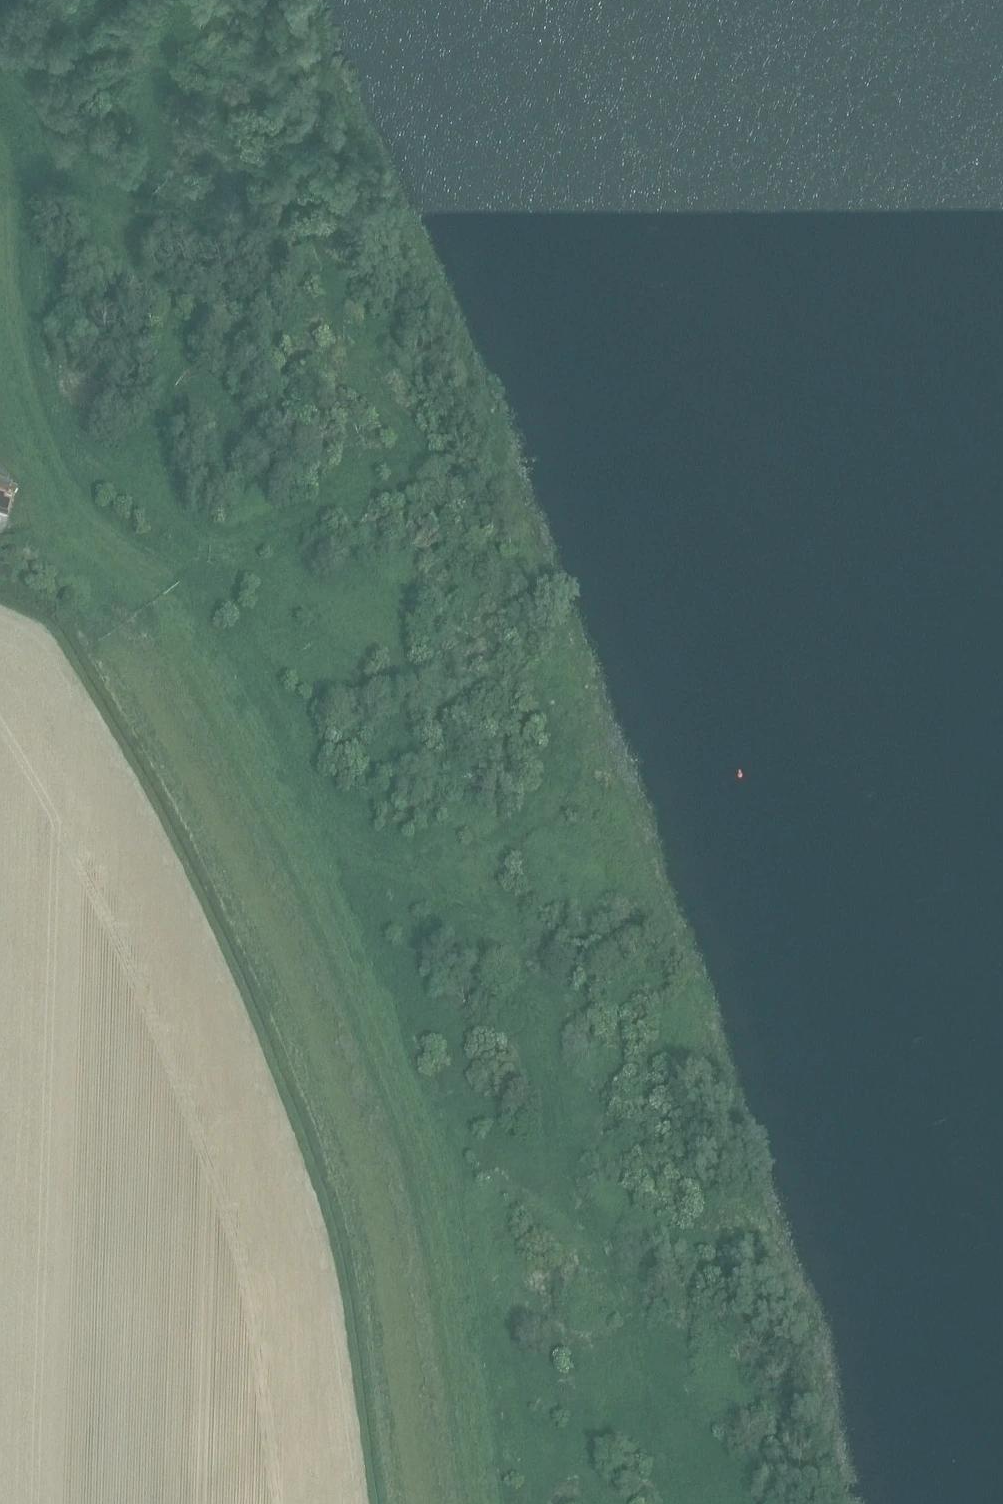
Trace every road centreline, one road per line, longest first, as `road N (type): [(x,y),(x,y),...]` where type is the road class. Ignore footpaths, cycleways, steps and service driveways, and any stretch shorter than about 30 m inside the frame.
road 1 (track): [(87,507),(40,415),(14,294),(7,156),(0,145)]

